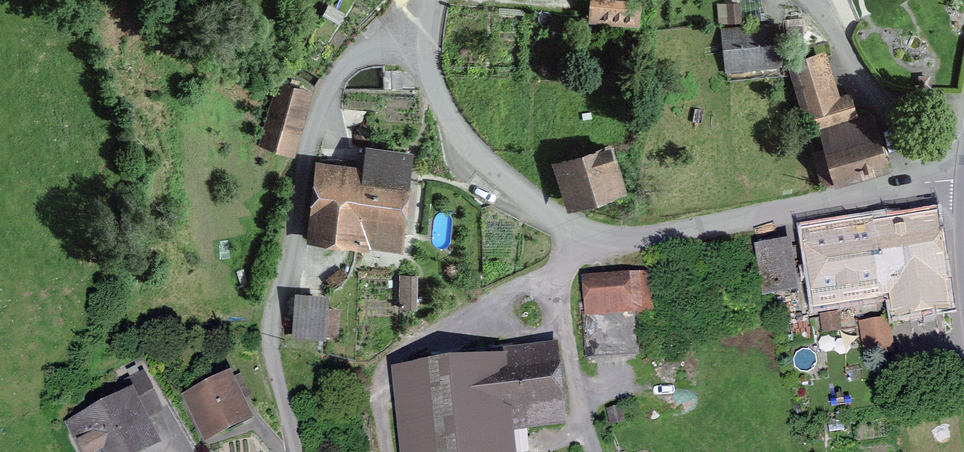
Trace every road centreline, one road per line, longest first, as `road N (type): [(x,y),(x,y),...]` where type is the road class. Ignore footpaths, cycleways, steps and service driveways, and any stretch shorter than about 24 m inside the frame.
road 1 (unclassified): [(930,182),(653,238),(593,240),(511,185),(456,128),(436,90),(433,24)]
road 2 (unclassified): [(433,24),(393,37),(337,88),(292,216),(275,319),(280,383),(301,451)]
road 3 (residential): [(806,0),(930,182)]

